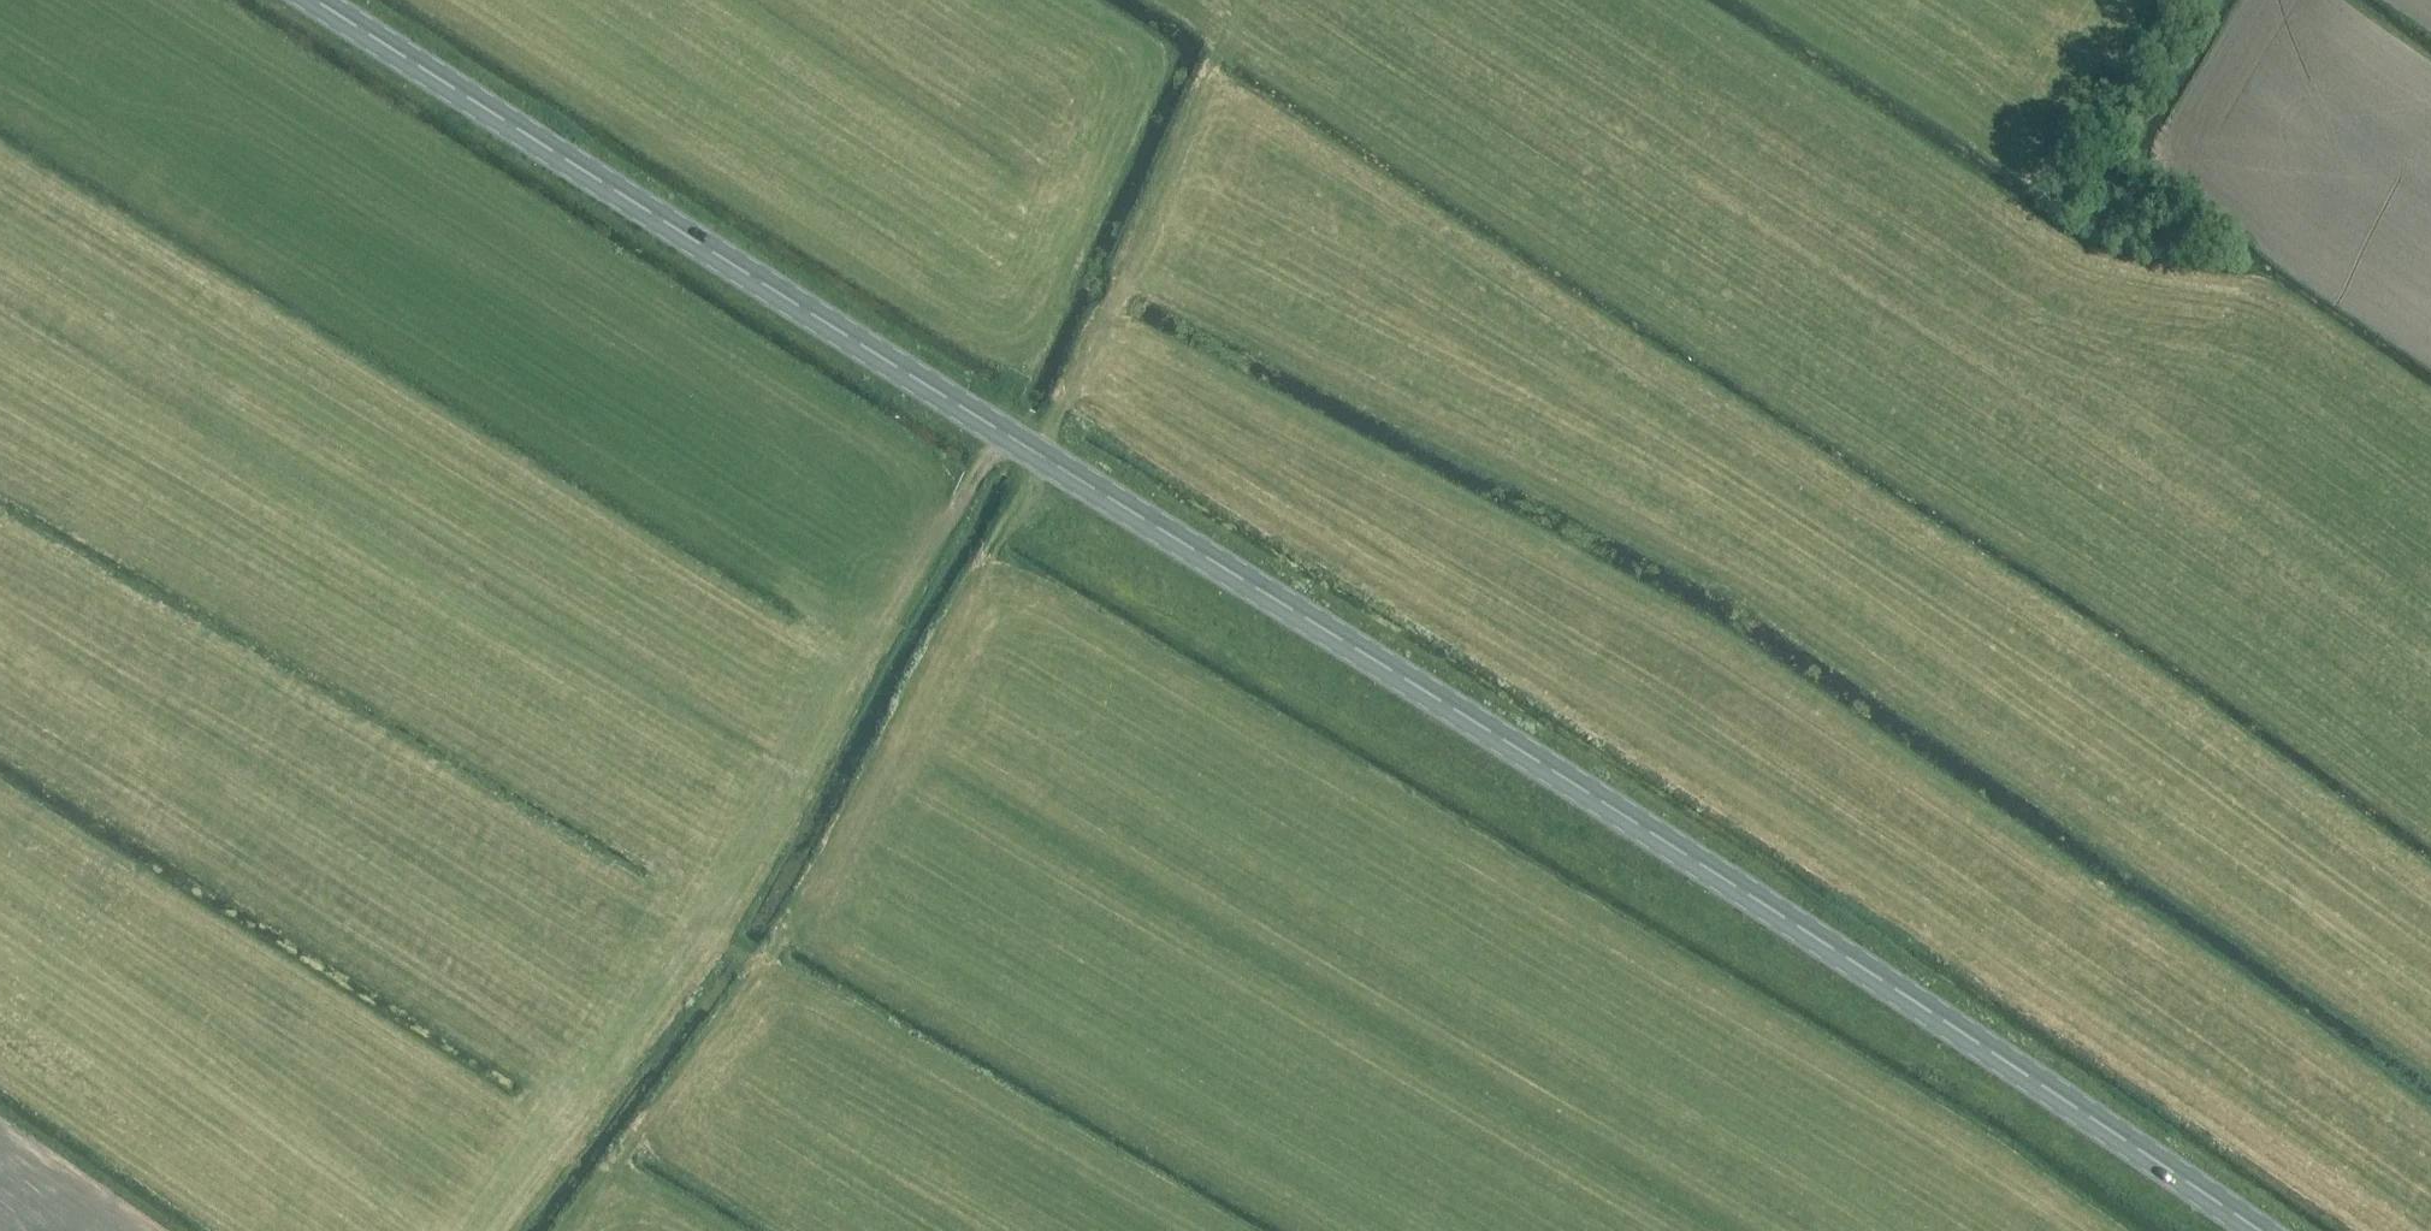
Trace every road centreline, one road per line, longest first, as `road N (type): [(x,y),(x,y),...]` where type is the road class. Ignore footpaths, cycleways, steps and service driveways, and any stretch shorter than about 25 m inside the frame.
road 1 (primary): [(317,0),(1387,669),(2255,1230)]

